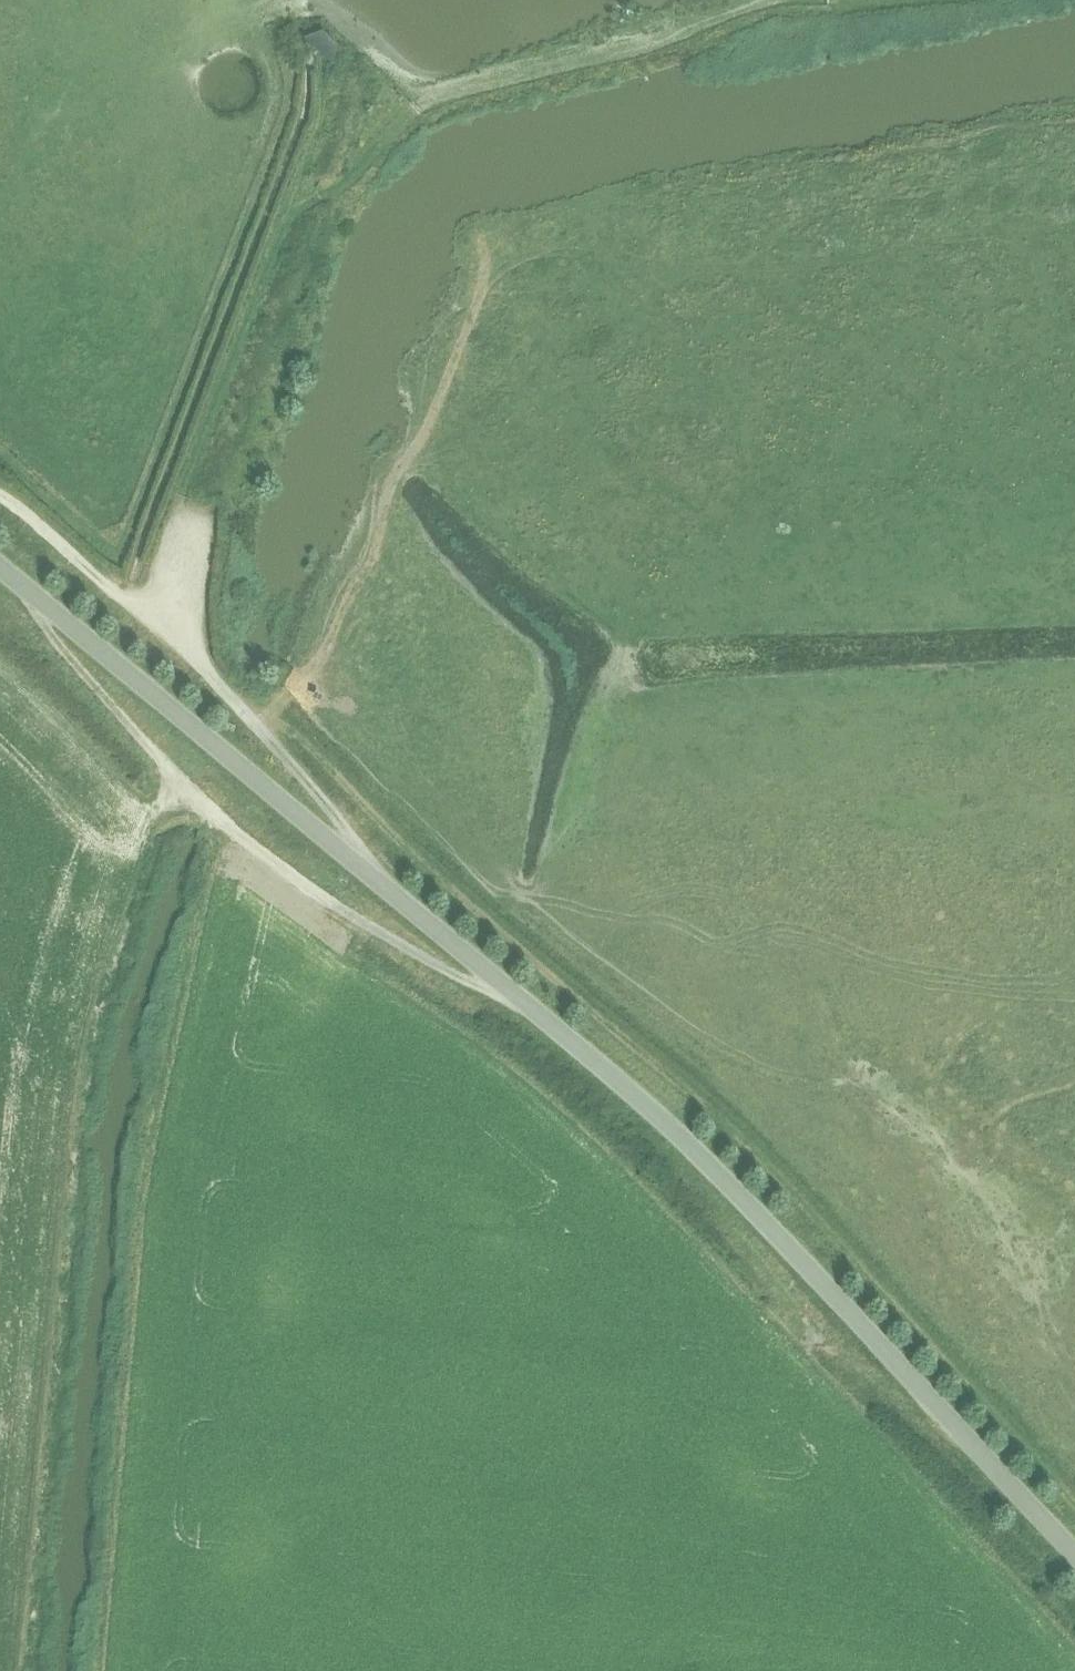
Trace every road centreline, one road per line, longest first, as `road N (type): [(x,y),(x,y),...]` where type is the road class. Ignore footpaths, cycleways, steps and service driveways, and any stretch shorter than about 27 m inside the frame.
road 1 (track): [(1074,1502),(710,1111),(286,761)]
road 2 (track): [(795,0),(639,52),(437,99),(406,117),(357,171),(283,220),(142,605)]
road 3 (unclassified): [(1074,1554),(696,1152),(395,896)]
road 4 (track): [(38,601),(49,641),(224,828),(411,950),(490,990),(512,993)]
road 5 (unclassified): [(395,896),(194,657),(137,600),(0,495)]
road 6 (unclassified): [(395,896),(0,569)]

